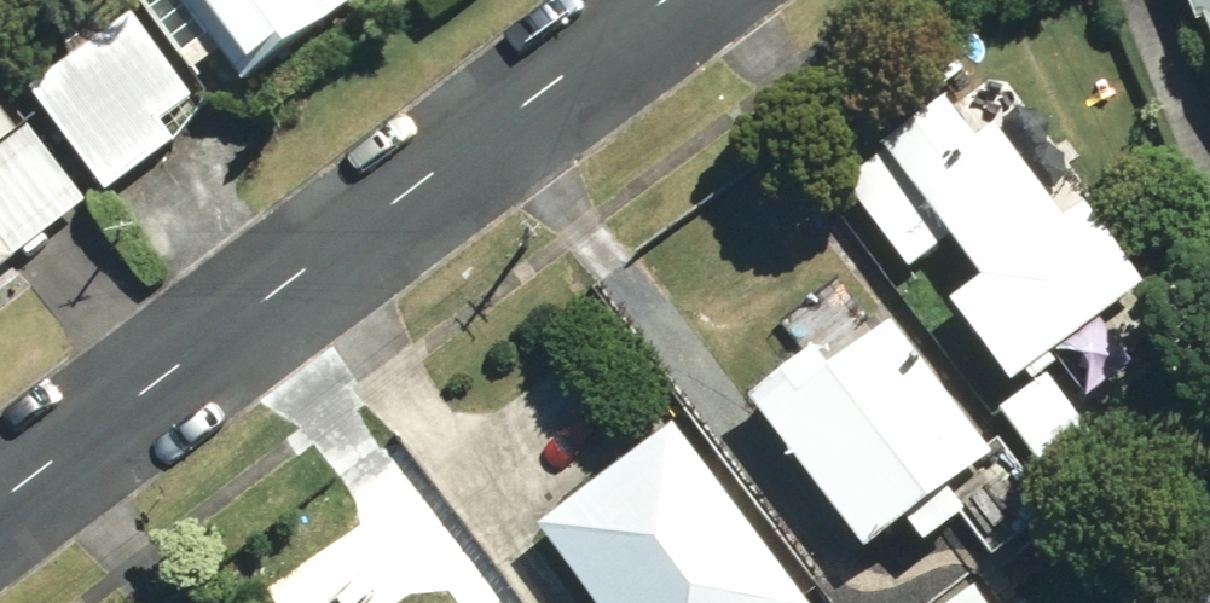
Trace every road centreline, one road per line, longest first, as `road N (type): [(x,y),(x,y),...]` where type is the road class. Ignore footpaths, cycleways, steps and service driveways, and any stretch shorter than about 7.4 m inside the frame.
road 1 (residential): [(0,500),(664,0)]

